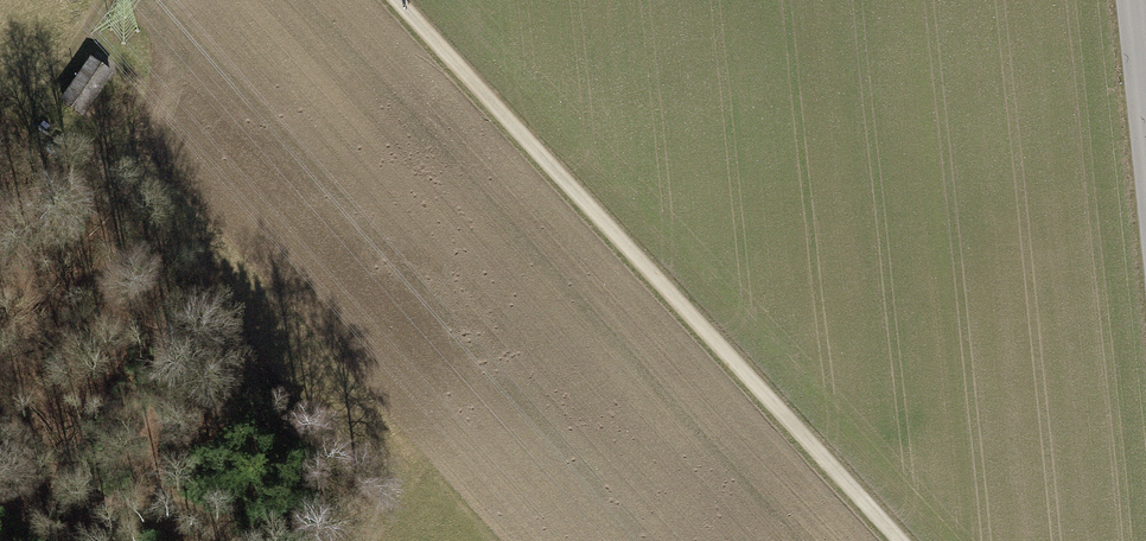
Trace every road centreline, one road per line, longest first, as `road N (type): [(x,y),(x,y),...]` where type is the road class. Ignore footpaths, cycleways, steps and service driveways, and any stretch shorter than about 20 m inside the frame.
road 1 (track): [(398,0),(897,540)]
road 2 (tertiary): [(1133,0),(1145,130)]
road 3 (track): [(118,0),(51,104)]

